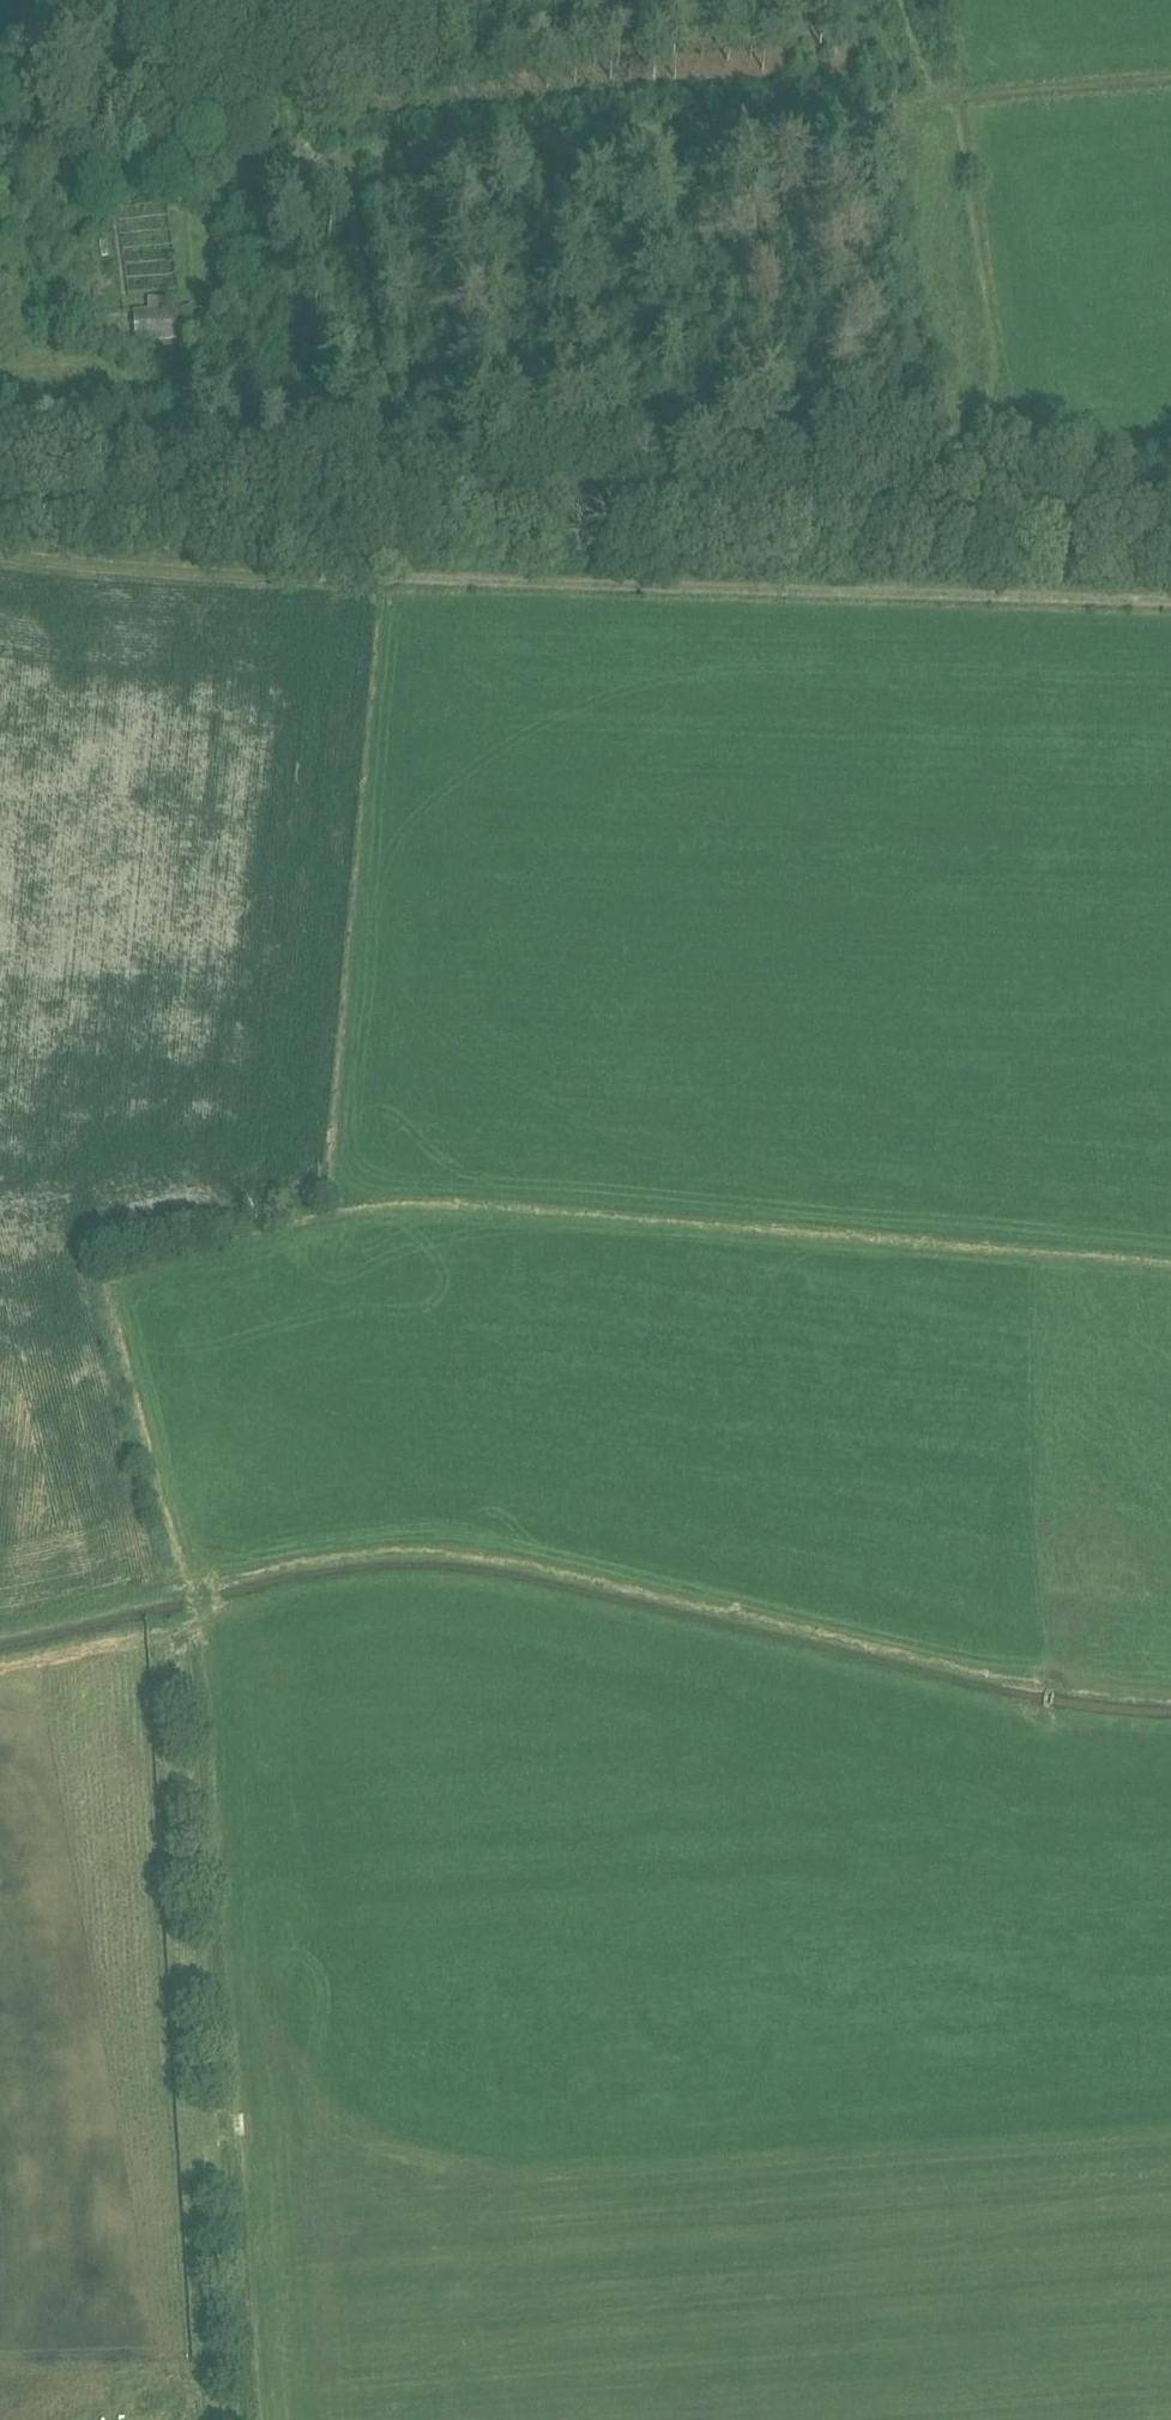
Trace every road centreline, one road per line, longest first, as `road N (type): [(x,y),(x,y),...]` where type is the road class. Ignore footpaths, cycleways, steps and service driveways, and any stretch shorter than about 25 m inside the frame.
road 1 (track): [(0,554),(258,574),(1170,599)]

